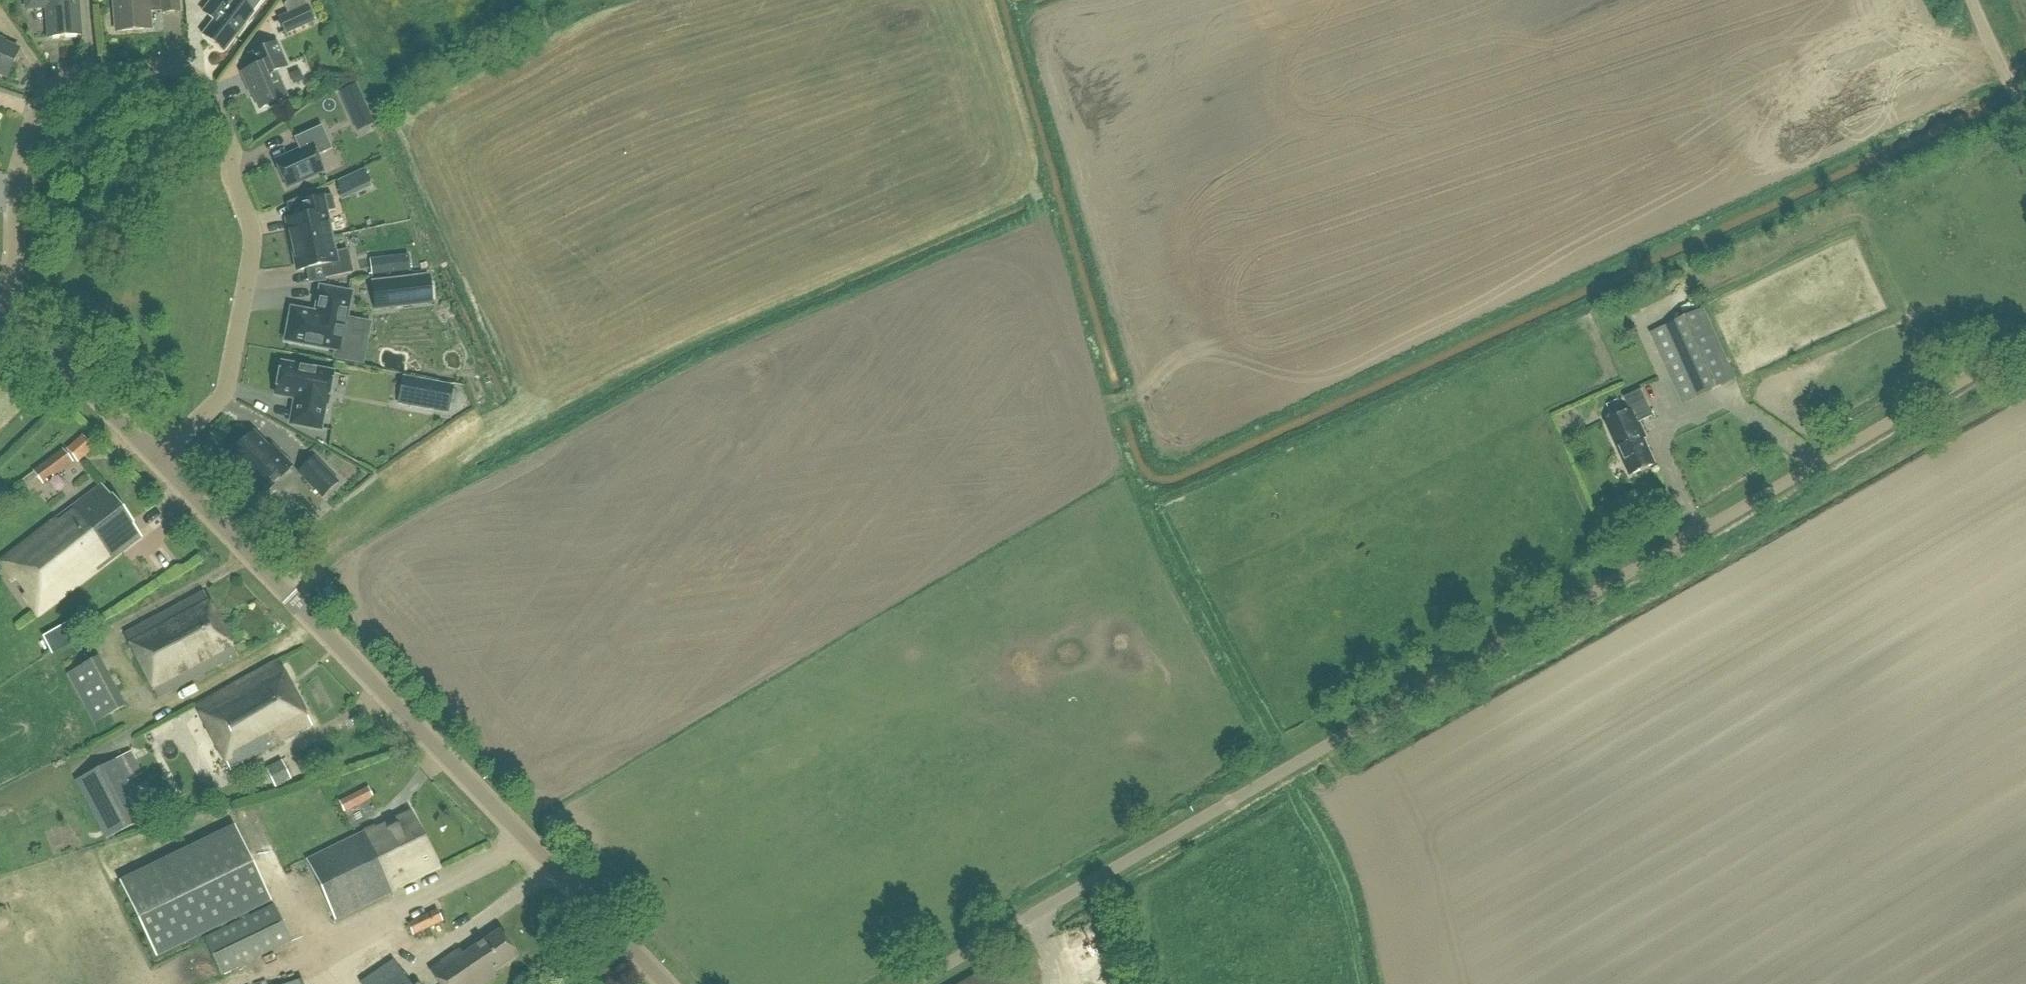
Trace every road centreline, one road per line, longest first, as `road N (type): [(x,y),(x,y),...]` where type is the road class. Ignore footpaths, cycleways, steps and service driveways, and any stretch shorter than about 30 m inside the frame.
road 1 (unclassified): [(915,983),(2025,348)]
road 2 (residential): [(158,458),(225,392),(252,253),(229,142),(194,78),(165,69),(82,76),(43,96),(19,169),(15,259),(0,295)]
road 3 (tertiary): [(665,983),(158,458)]
road 4 (track): [(516,418),(274,578)]
road 5 (tertiary): [(158,458),(49,350),(0,315)]
road 6 (unclassified): [(2025,116),(1972,0)]

